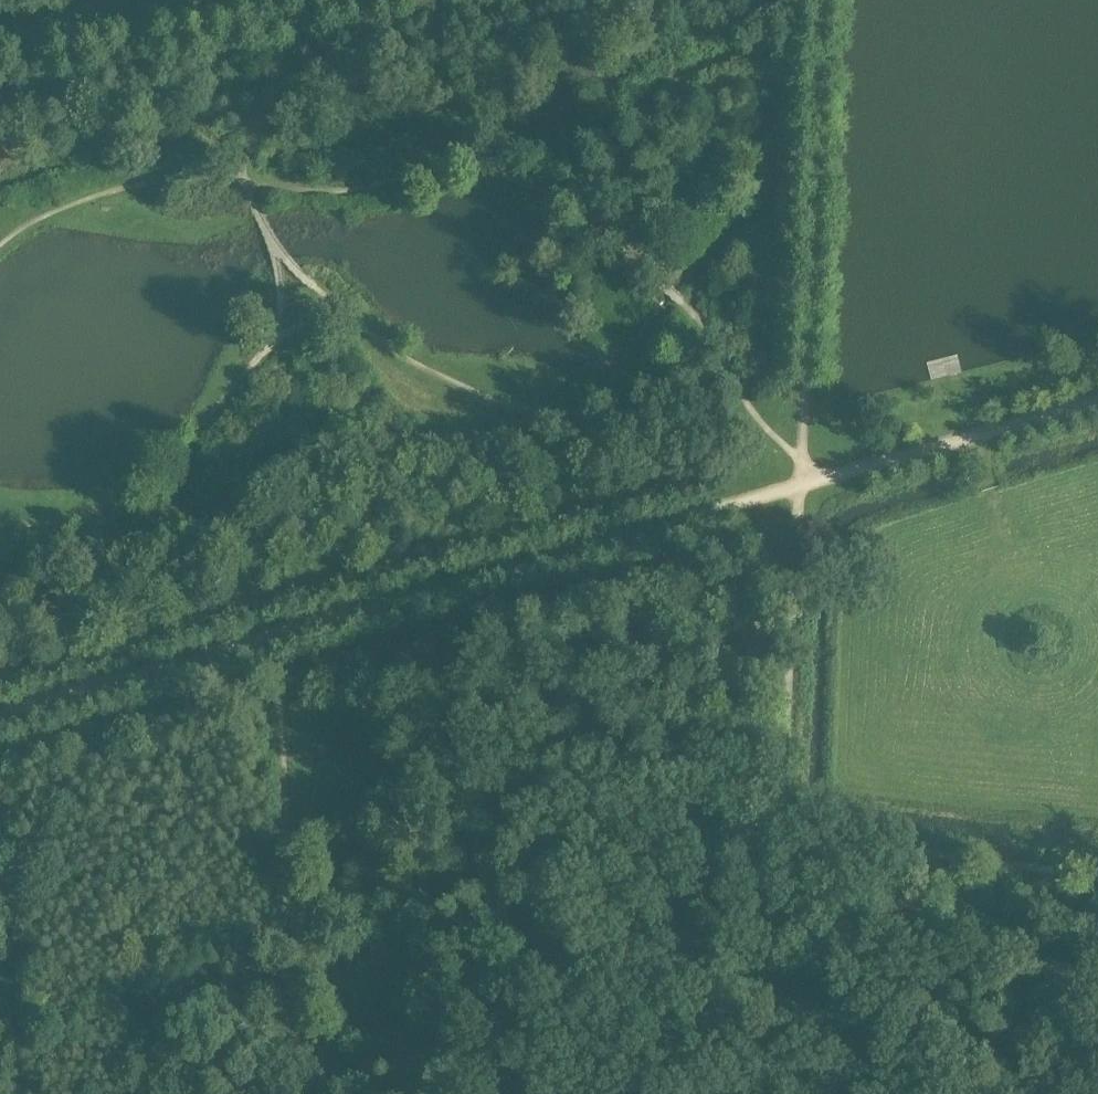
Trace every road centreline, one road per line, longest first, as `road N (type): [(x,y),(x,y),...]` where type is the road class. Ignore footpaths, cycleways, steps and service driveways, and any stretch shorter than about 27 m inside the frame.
road 1 (track): [(0,713),(1097,400)]

